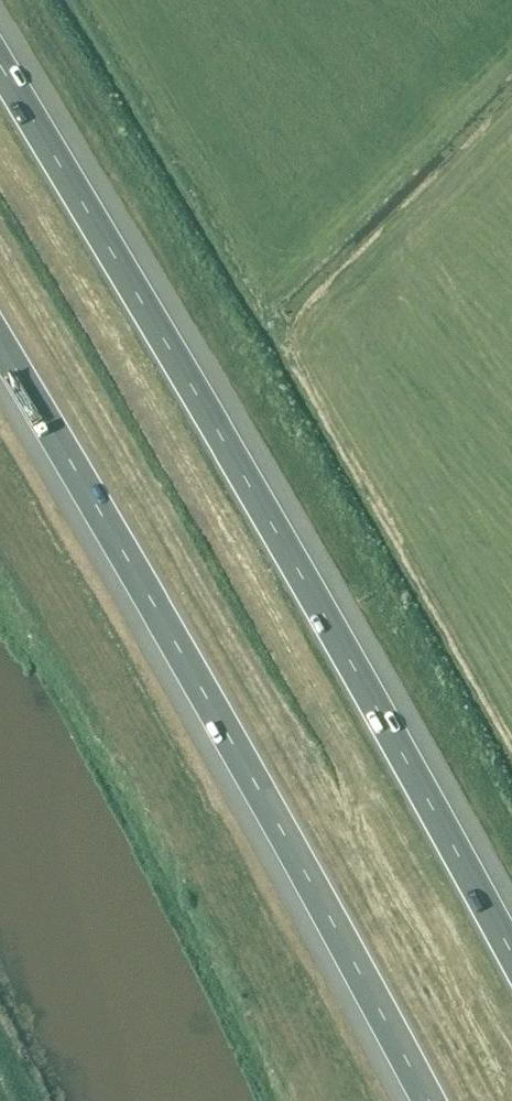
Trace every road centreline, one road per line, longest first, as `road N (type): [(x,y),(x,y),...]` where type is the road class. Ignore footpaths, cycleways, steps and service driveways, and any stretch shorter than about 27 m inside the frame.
road 1 (motorway): [(511,959),(377,708),(0,68)]
road 2 (motorway): [(0,345),(428,1100)]

